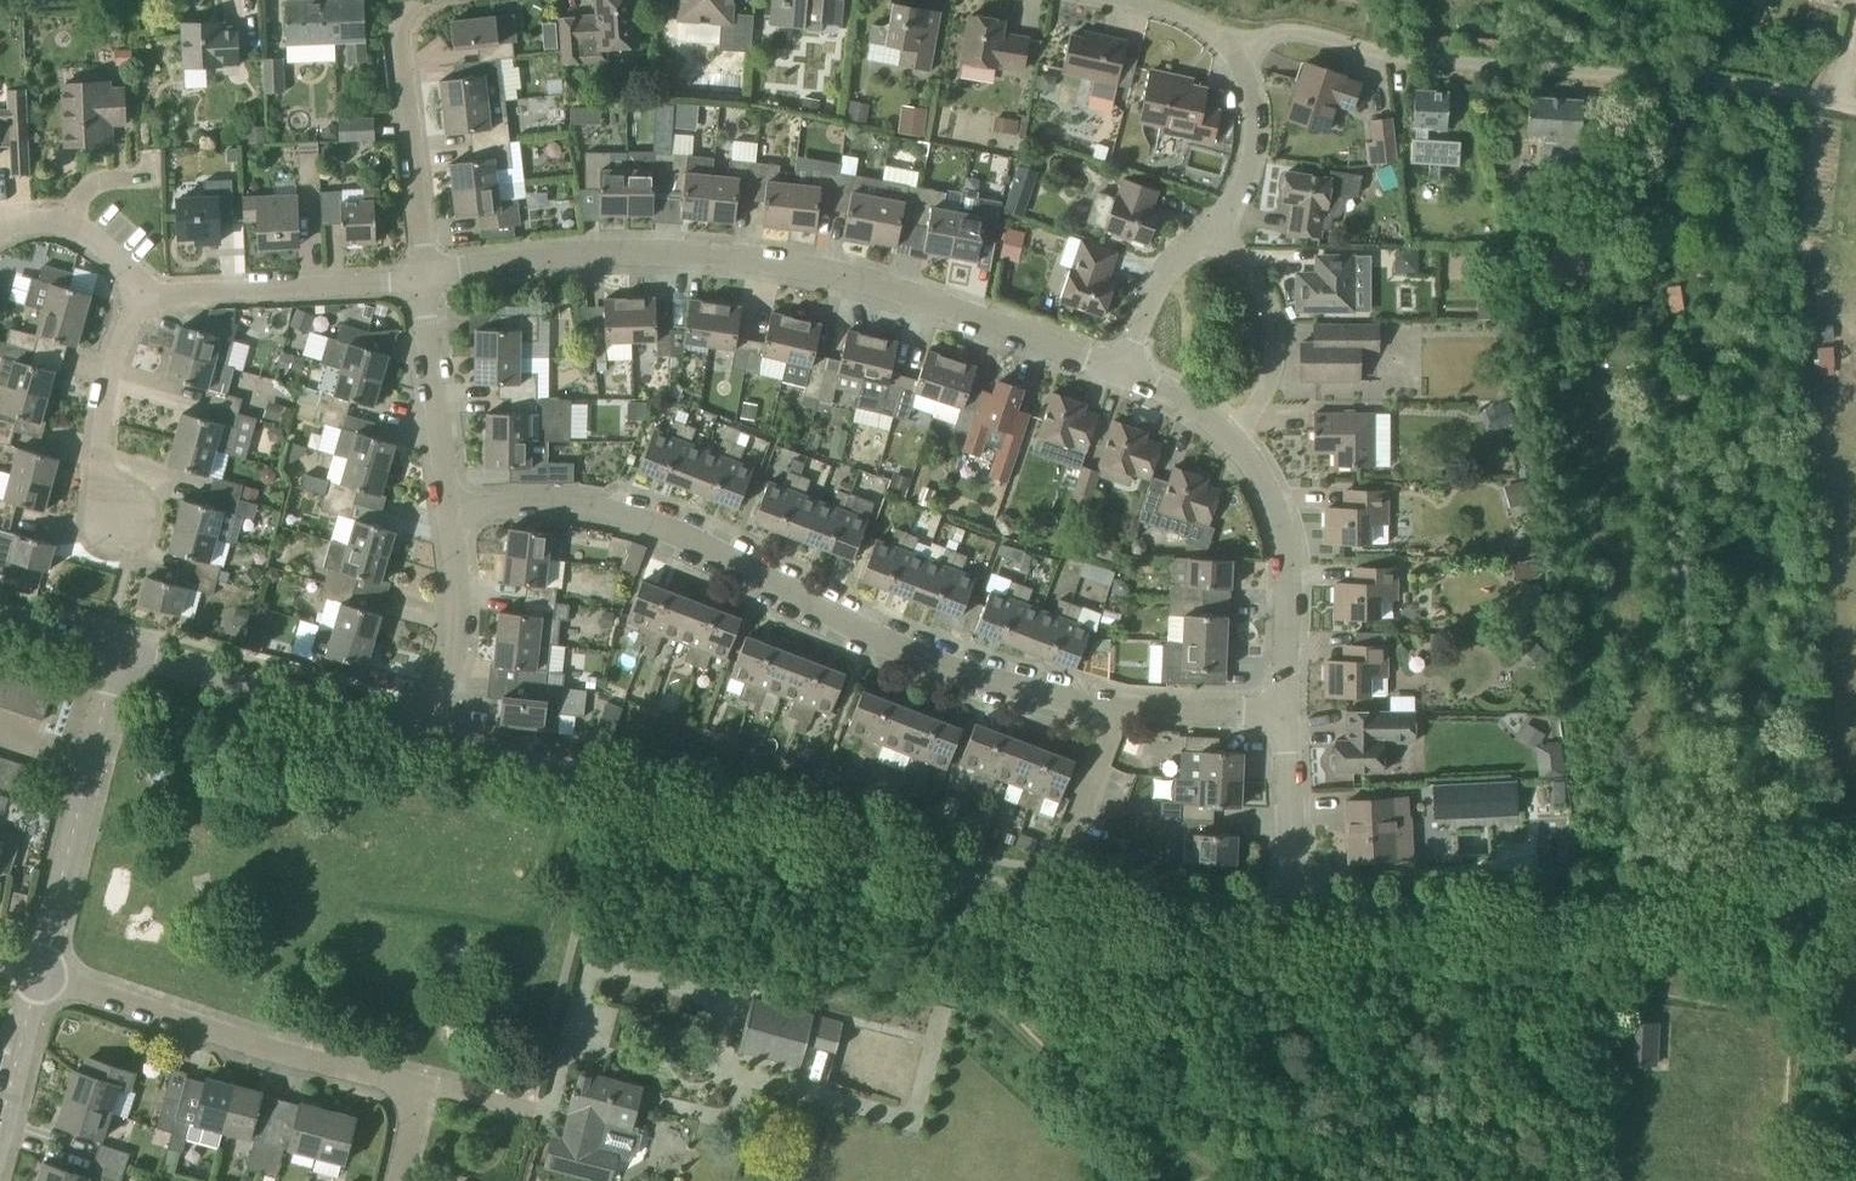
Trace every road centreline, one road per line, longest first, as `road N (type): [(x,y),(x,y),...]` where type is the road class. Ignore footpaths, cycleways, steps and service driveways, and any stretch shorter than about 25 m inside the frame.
road 1 (residential): [(427,731),(1020,897),(1154,909),(1295,909)]
road 2 (residential): [(1285,715),(1045,696),(955,670),(832,615),(680,534),(607,512),(533,505),(449,512)]
road 3 (residential): [(1122,368),(886,288),(715,254),(545,257),(425,277)]
road 4 (residential): [(1855,109),(1709,81),(1430,60),(1289,29),(1236,54)]
road 5 (residential): [(1295,909),(1500,911),(1855,873)]
road 6 (residential): [(1285,715),(1290,563),(1273,513),(1230,433),(1122,368)]
road 7 (residential): [(416,1088),(35,978)]
road 8 (residential): [(1122,368),(1159,287),(1236,189),(1253,104),(1236,54)]
road 9 (residential): [(117,648),(427,731)]
road 10 (residential): [(141,312),(165,296),(425,277)]
road 11 (residential): [(425,277),(397,49),(413,4)]
road 12 (residential): [(449,512),(425,277)]
road 13 (residential): [(427,731),(450,666),(457,598),(449,512)]
road 14 (residential): [(35,978),(87,767)]
road 15 (residential): [(95,513),(118,356),(141,312)]
road 16 (residential): [(1295,909),(1285,715)]
road 17 (residential): [(141,312),(127,275),(83,227),(32,216),(0,223)]
road 18 (residential): [(0,1105),(35,978)]
road 19 (residential): [(416,1088),(541,1122)]
road 20 (residential): [(87,767),(117,648)]
road 21 (residential): [(0,616),(117,648)]
road 22 (residential): [(1236,54),(1208,26),(1133,0)]

